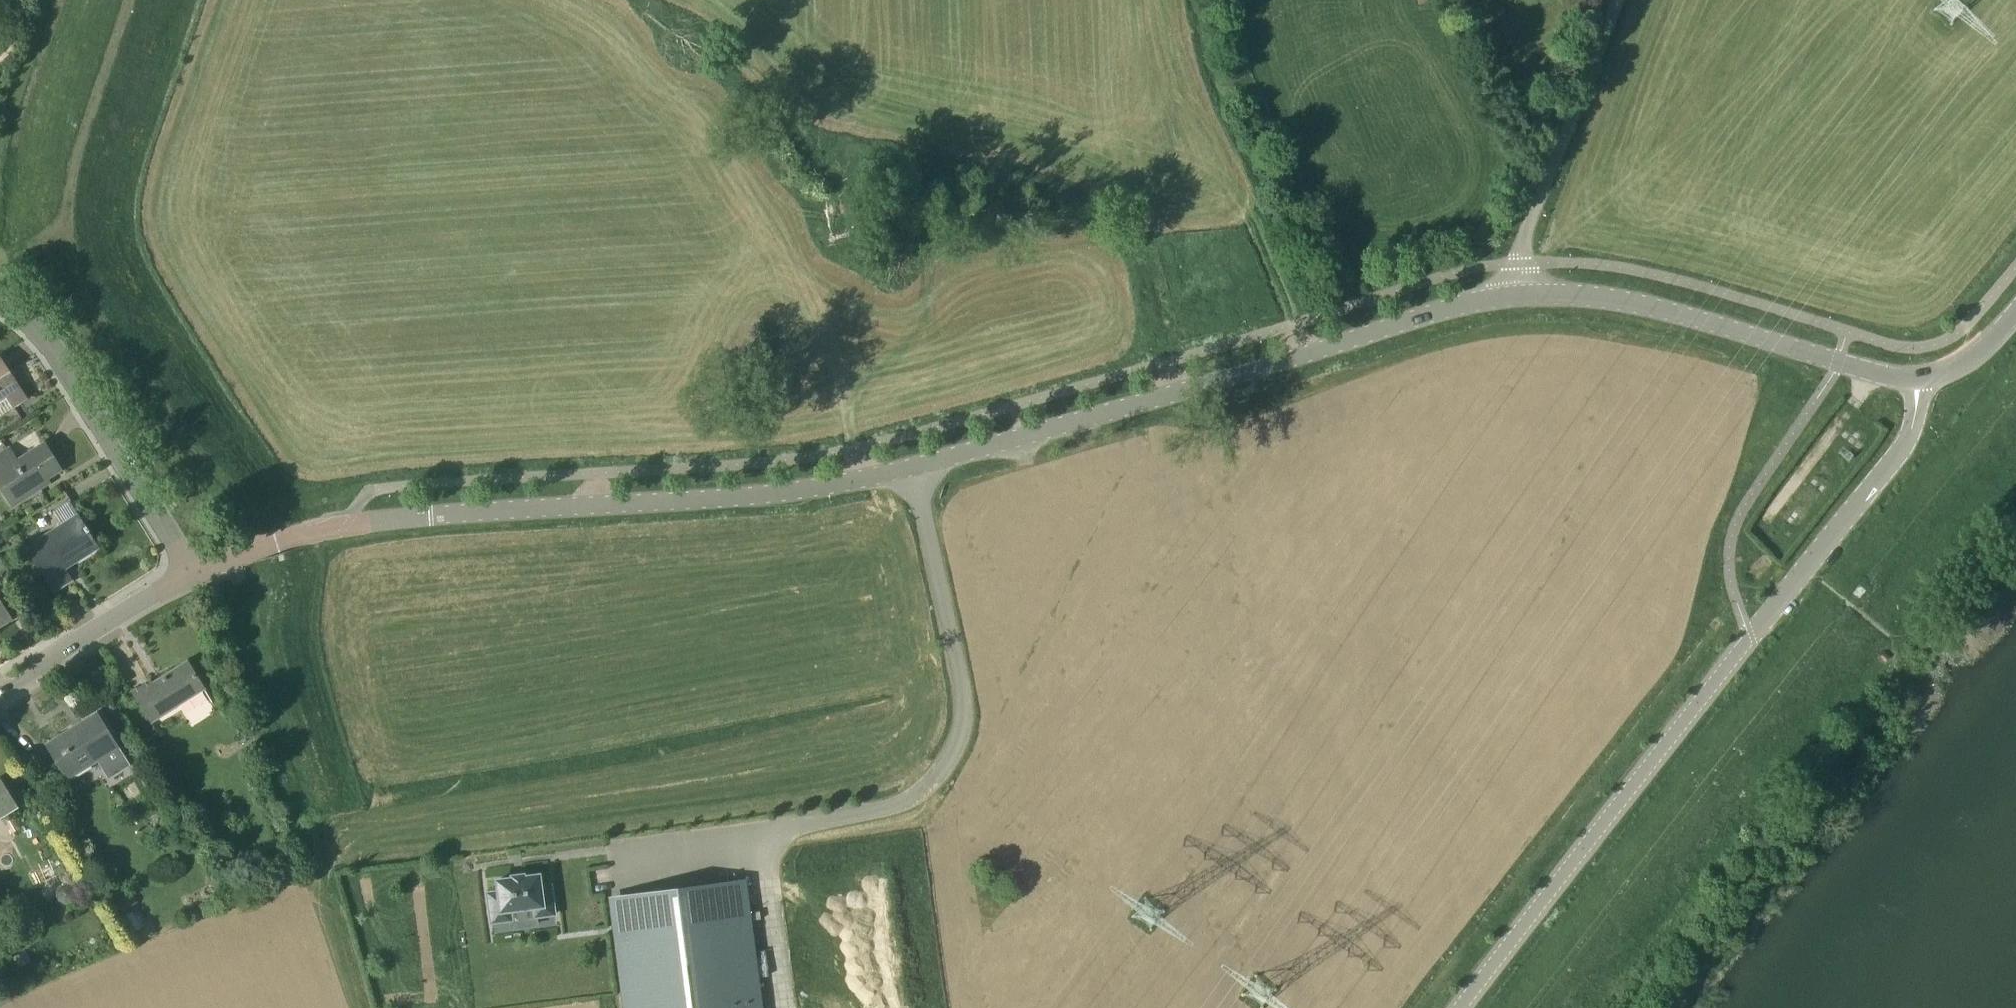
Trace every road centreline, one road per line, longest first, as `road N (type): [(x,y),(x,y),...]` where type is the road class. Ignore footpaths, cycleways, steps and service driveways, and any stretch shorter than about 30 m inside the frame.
road 1 (tertiary): [(202,566),(375,520),(754,497),(843,484),(1524,292)]
road 2 (residential): [(1463,1007),(1912,435),(1921,381)]
road 3 (tertiary): [(1921,381),(1640,304),(1524,292)]
road 4 (residential): [(202,566),(80,378),(27,317),(0,301)]
road 5 (residential): [(1524,292),(1530,217),(1613,0)]
road 6 (track): [(310,851),(202,566)]
road 7 (tertiary): [(0,691),(202,566)]
road 8 (tertiary): [(1921,381),(1982,352),(2015,311)]

